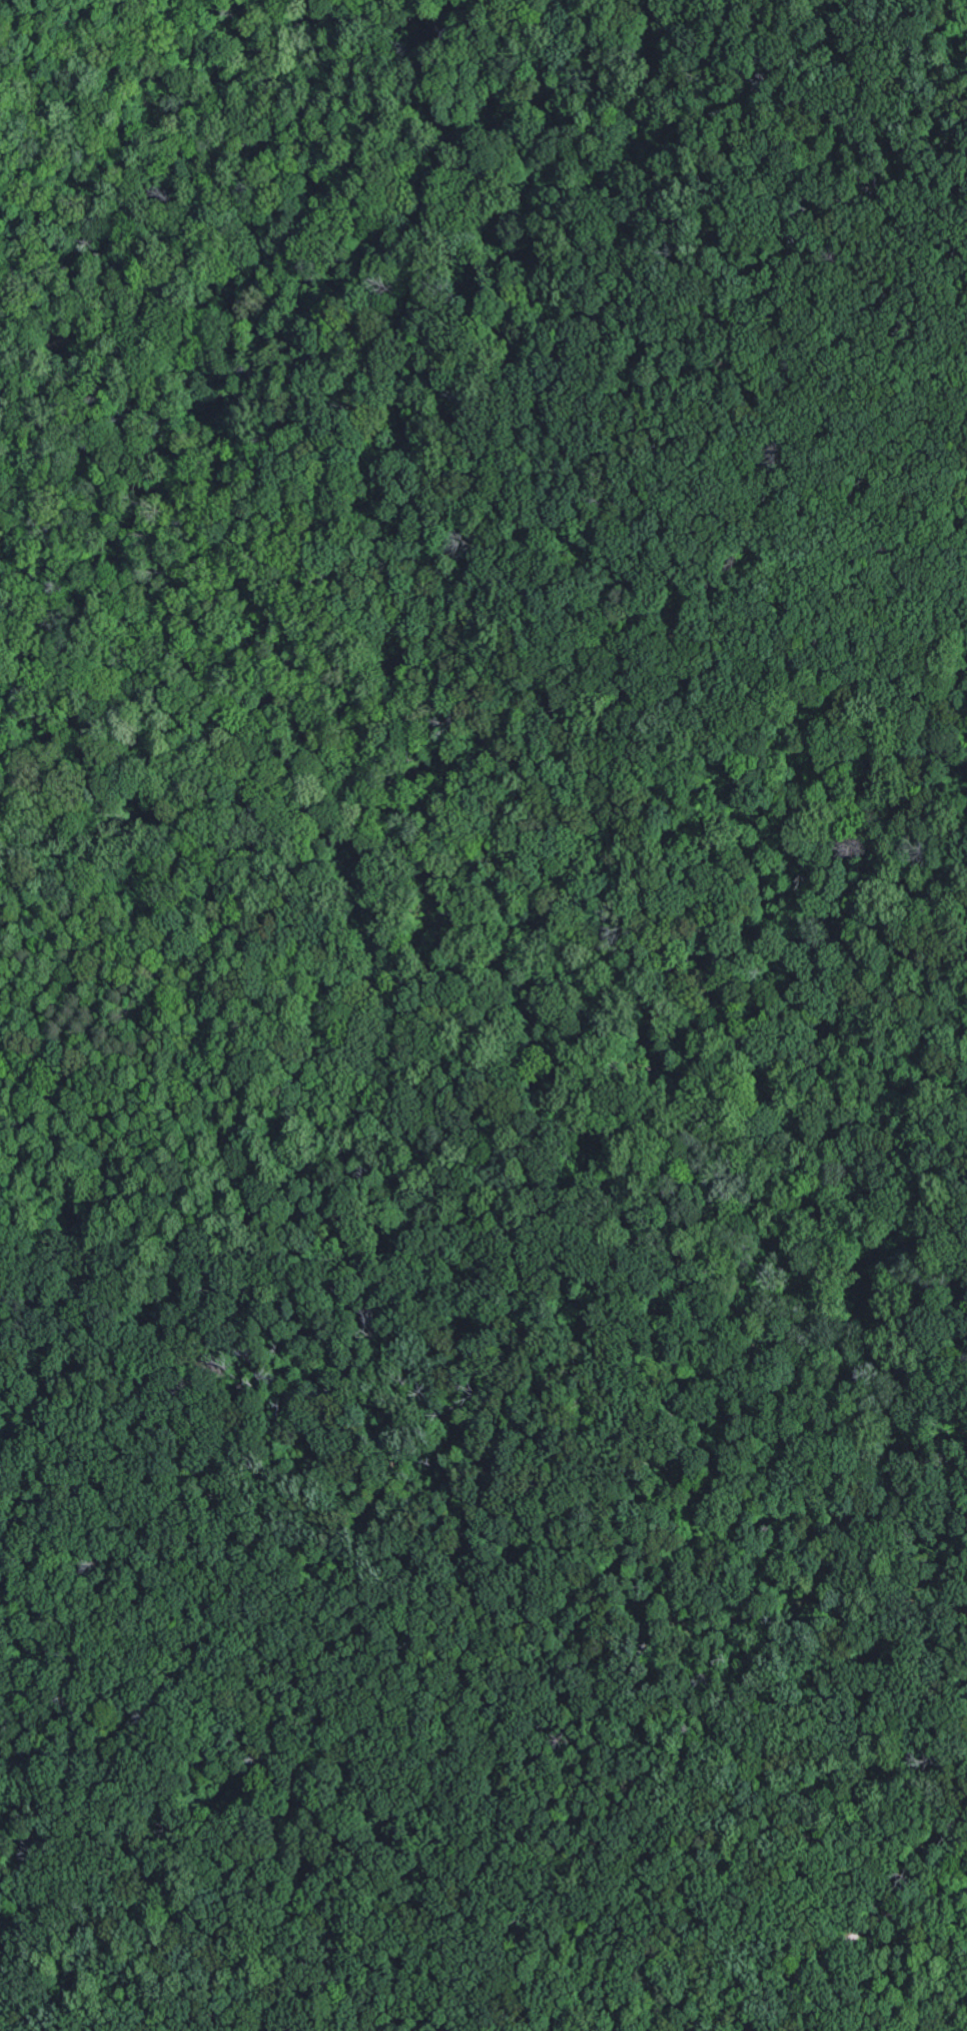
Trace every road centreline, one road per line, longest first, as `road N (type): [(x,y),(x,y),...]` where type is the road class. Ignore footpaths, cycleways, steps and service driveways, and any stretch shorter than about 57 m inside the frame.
road 1 (residential): [(739,2030),(860,1927),(966,1892)]

